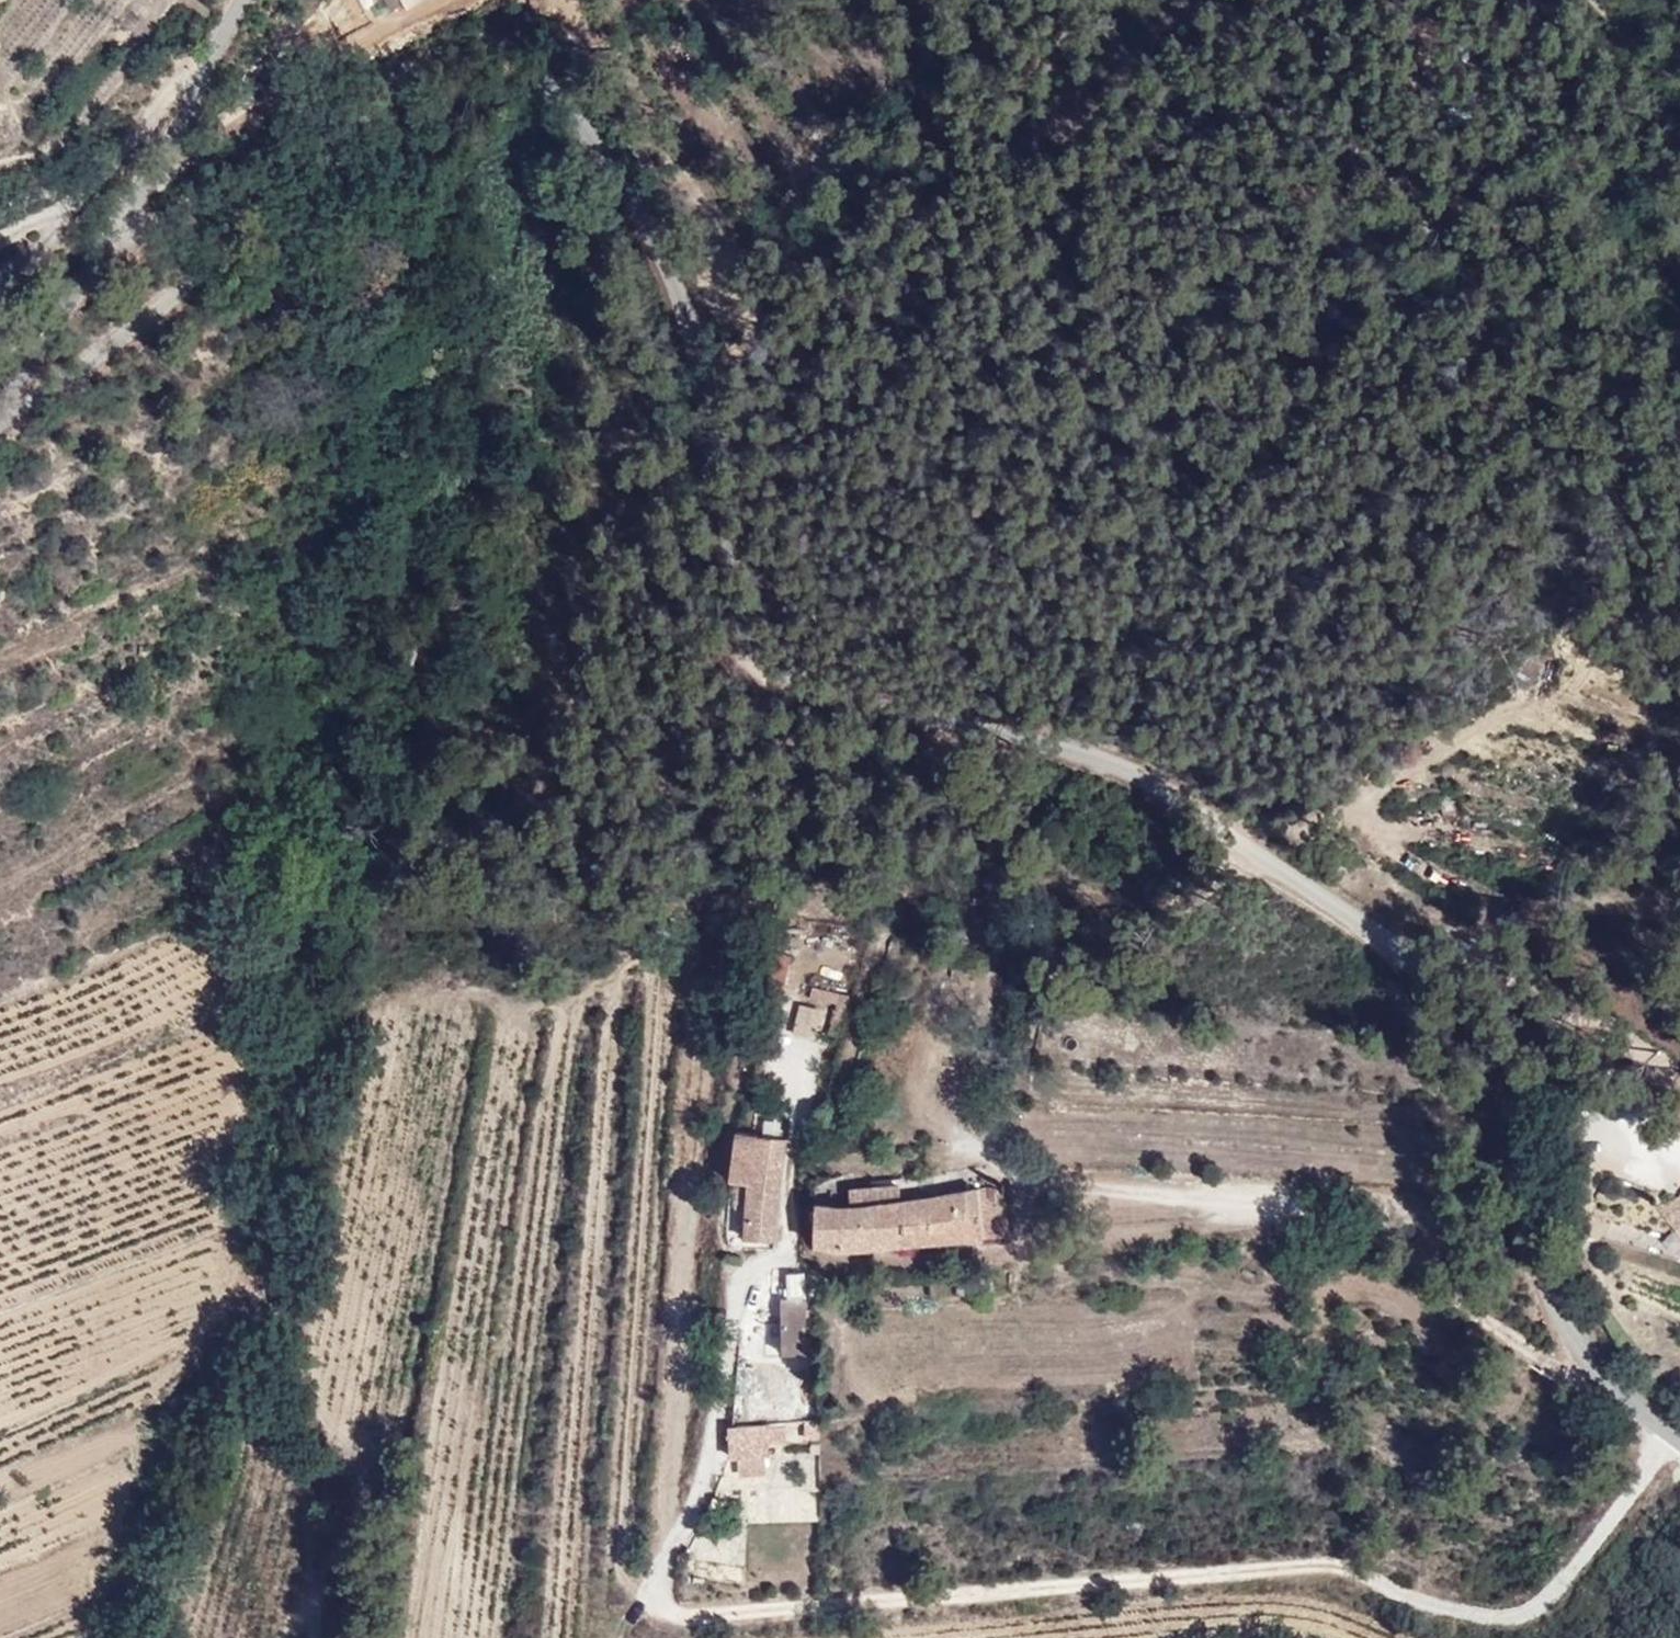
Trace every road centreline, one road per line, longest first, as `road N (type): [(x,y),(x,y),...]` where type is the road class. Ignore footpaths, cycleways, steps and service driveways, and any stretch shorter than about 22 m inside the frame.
road 1 (tertiary): [(339,115),(366,84),(467,53),(548,91),(628,169),(709,385),(729,585),(742,653),(763,676),(1151,778),(1480,1005),(1501,1056),(1512,1158),(1548,1291),(1585,1360),(1679,1445)]
road 2 (tertiary): [(10,409),(194,283),(339,115)]
road 3 (tertiary): [(10,409),(109,200),(147,164)]
road 4 (unclassified): [(147,164),(339,115)]
road 5 (tertiary): [(147,164),(241,0)]

